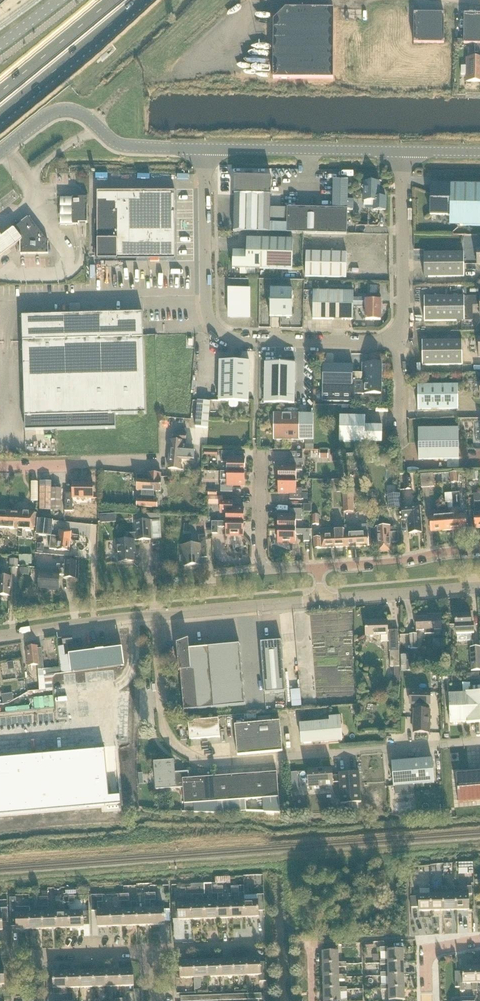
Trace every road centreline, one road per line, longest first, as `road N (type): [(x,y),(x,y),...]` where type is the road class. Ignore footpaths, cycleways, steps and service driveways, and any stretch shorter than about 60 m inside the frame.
road 1 (unclassified): [(400,343),(246,341),(216,328),(206,306),(204,148)]
road 2 (unclassified): [(0,637),(320,596)]
road 3 (tertiary): [(204,148),(125,146),(83,114),(64,111),(0,153)]
road 4 (tertiary): [(401,151),(204,148)]
road 5 (unclassified): [(400,343),(401,151)]
road 6 (trunk): [(0,118),(142,0)]
road 7 (unclassified): [(319,568),(262,567),(261,454)]
road 8 (unclassified): [(319,568),(479,550)]
road 9 (unclassified): [(320,596),(479,588)]
road 10 (unclassified): [(0,466),(153,463)]
road 11 (trunk): [(116,0),(0,94)]
road 12 (residential): [(32,955),(154,951)]

